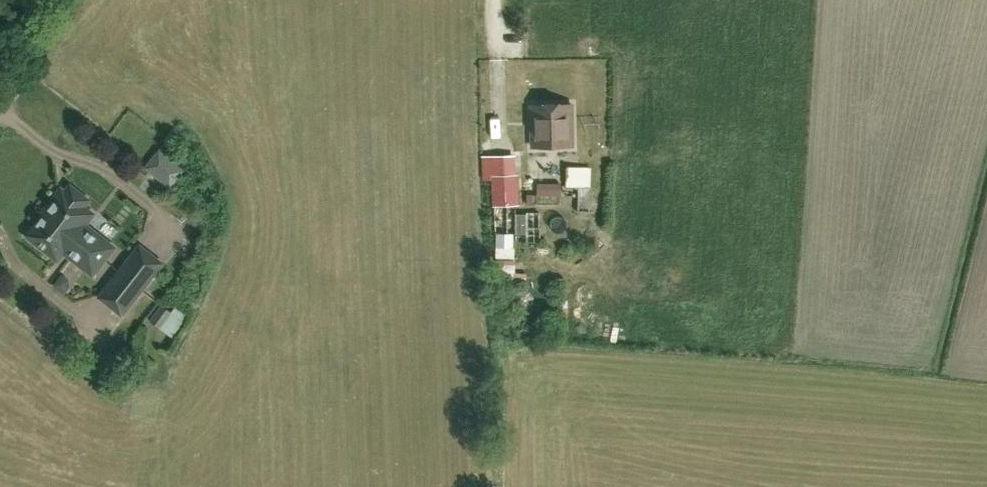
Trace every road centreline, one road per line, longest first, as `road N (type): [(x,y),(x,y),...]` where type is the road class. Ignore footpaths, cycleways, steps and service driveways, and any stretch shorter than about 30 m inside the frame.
road 1 (track): [(54,162),(96,158),(189,228)]
road 2 (track): [(496,0),(501,132)]

